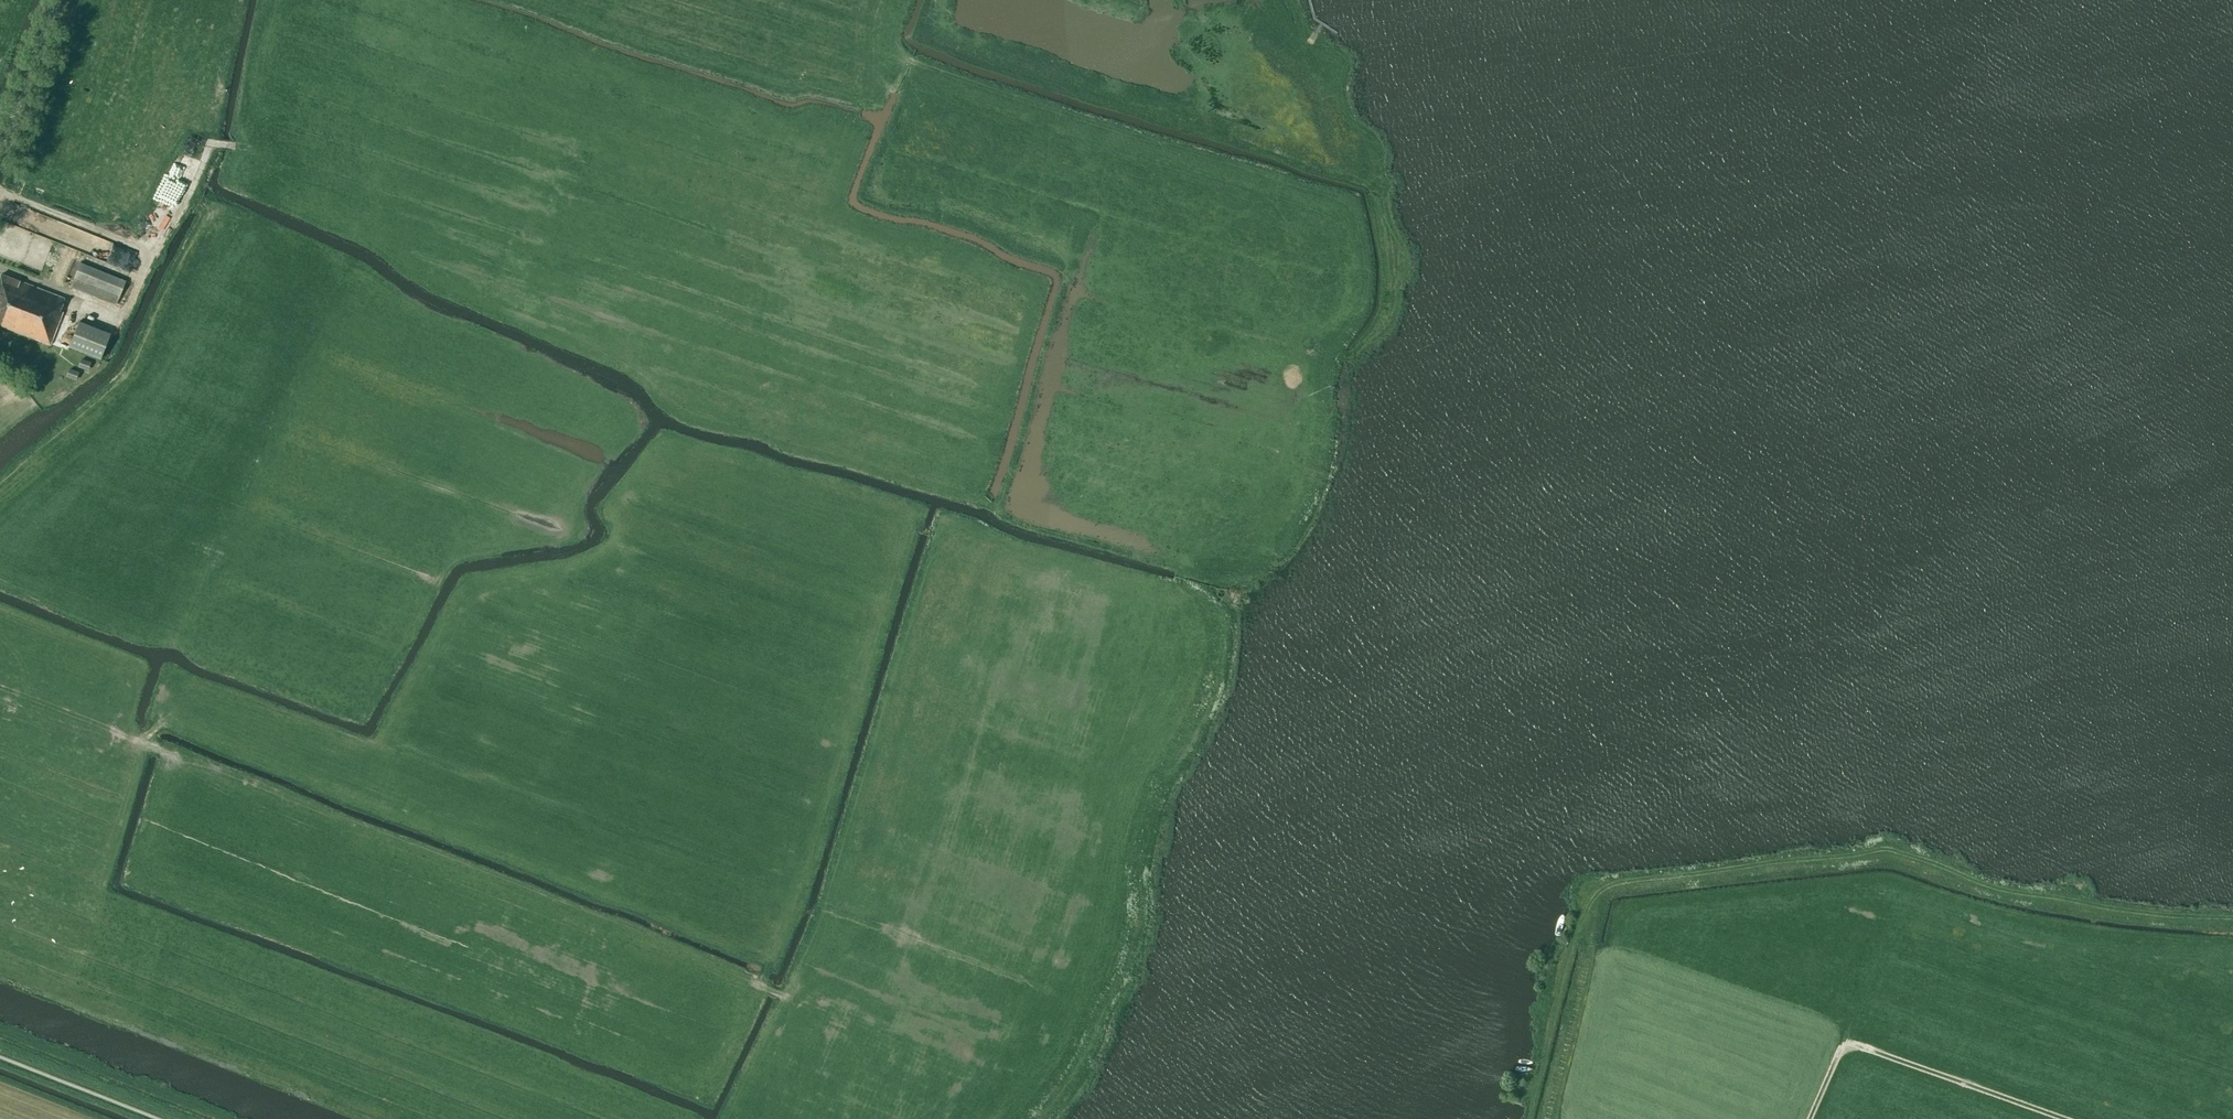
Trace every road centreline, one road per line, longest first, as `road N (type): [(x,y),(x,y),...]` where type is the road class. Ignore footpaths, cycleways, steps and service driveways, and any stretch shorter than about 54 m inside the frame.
road 1 (track): [(893,55),(1344,200),(1356,213),(1365,297),(1335,344)]
road 2 (unclassified): [(0,160),(57,0)]

